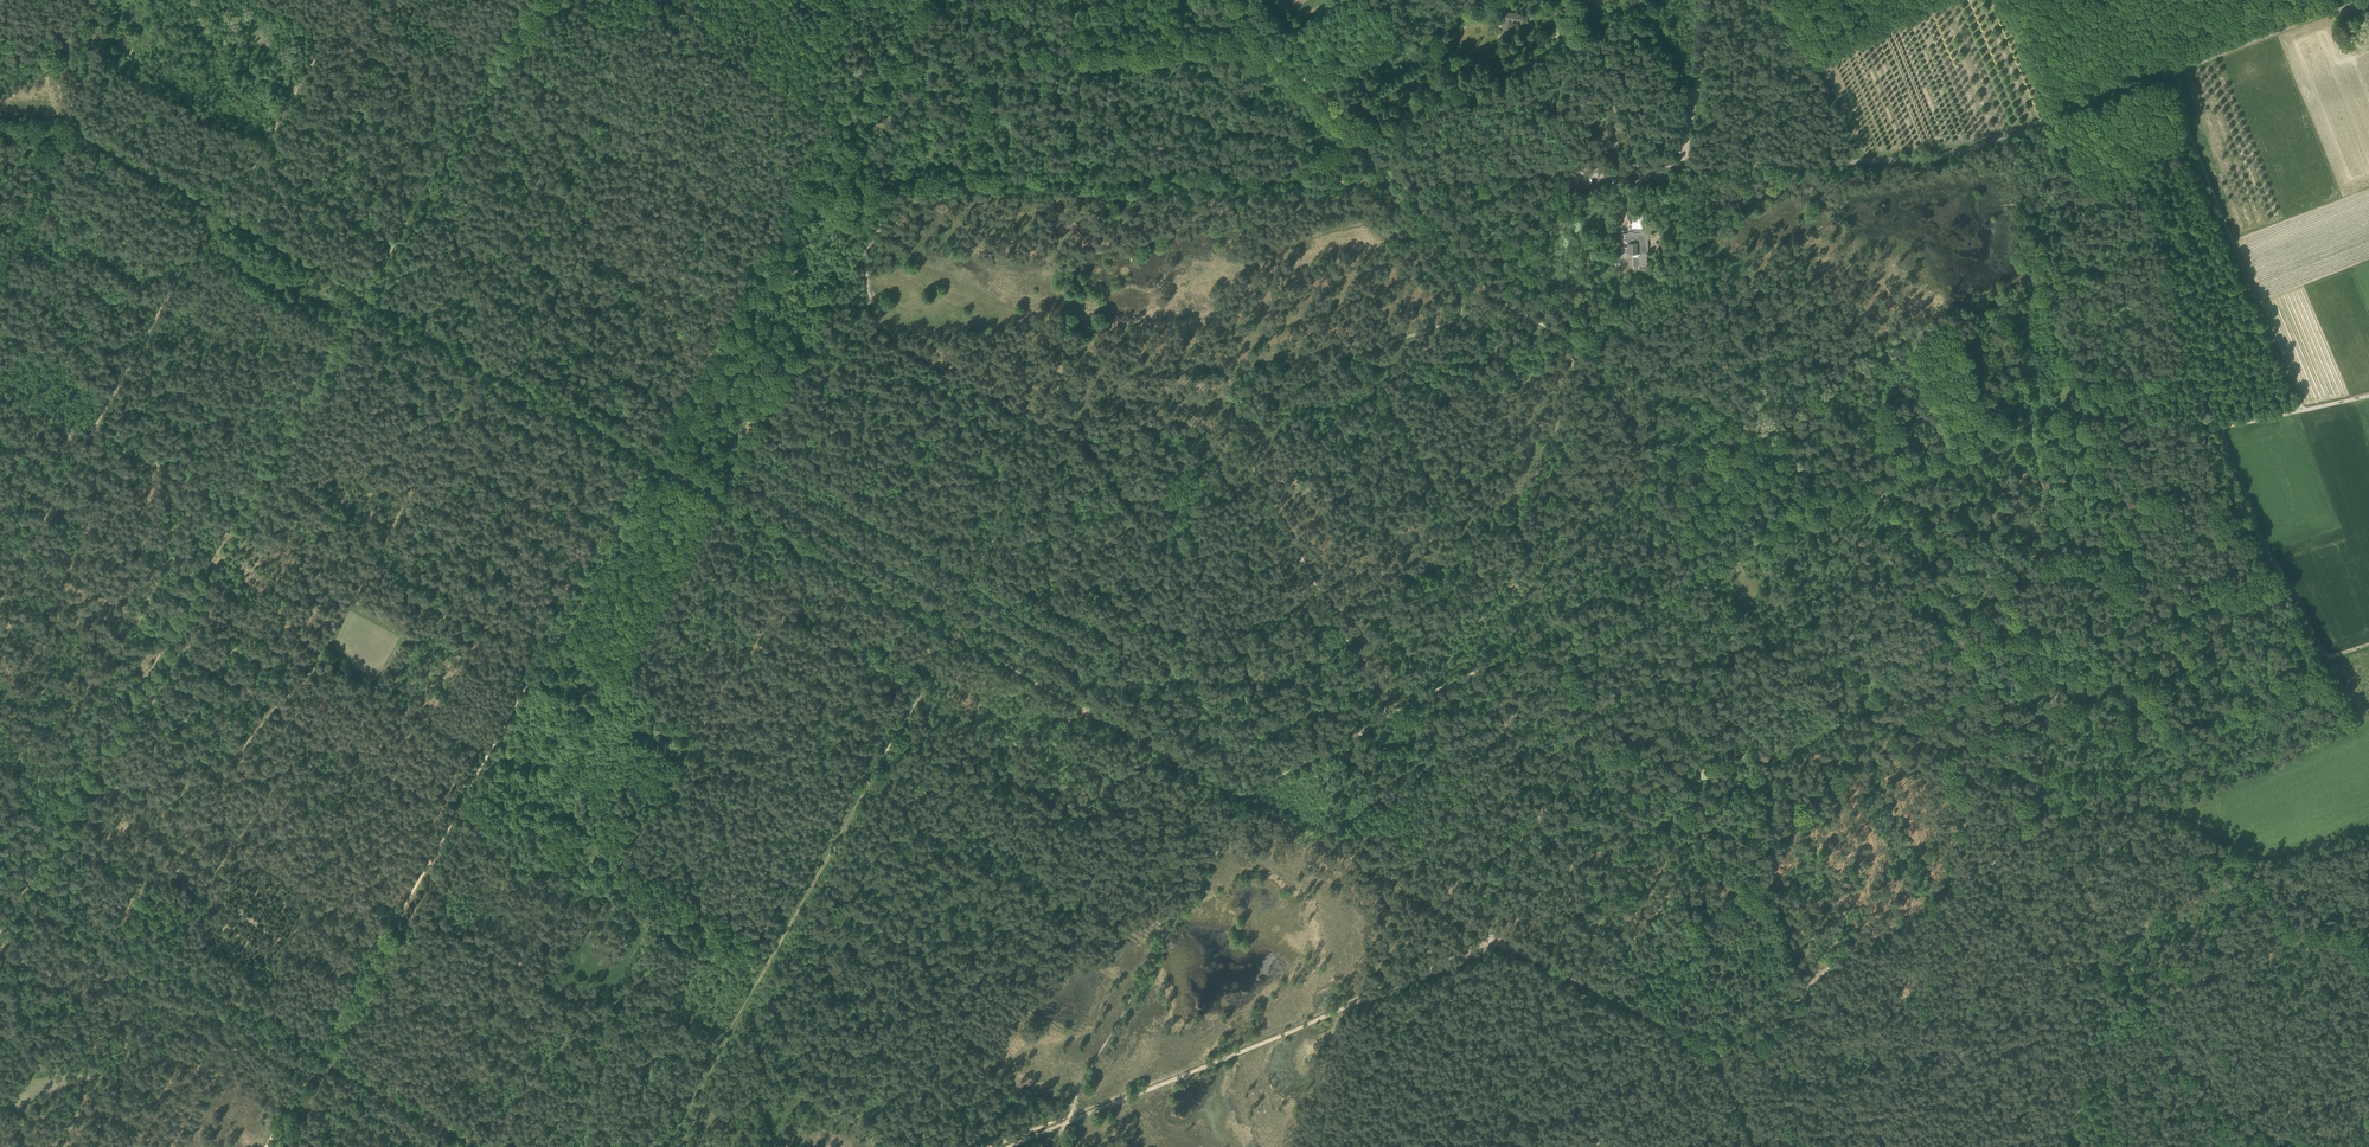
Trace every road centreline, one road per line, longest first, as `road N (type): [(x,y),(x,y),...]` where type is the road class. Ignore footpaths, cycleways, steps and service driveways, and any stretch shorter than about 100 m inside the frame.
road 1 (track): [(659,465),(267,1146)]
road 2 (track): [(359,298),(0,935)]
road 3 (residential): [(2357,0),(1945,156),(1684,169)]
road 4 (track): [(953,637),(661,1146)]
road 5 (track): [(275,711),(751,986)]
road 6 (track): [(486,1146),(28,885)]
road 7 (track): [(1968,661),(1593,855),(1562,849),(1535,824)]
road 8 (track): [(1496,941),(1055,1125)]
road 9 (track): [(0,602),(187,259),(225,219)]
road 10 (track): [(1874,489),(2070,410),(2220,426),(2302,411)]
road 11 (track): [(1470,673),(1874,489)]
road 12 (track): [(483,367),(311,674),(275,711)]
road 13 (track): [(2044,825),(1840,957),(1787,1010),(1717,1053)]
road 14 (track): [(1248,800),(1070,1115),(1055,1125)]
road 15 (track): [(2044,825),(1993,708),(1874,489)]
road 16 (track): [(162,961),(205,910),(203,892),(272,788),(131,705)]
road 17 (track): [(600,899),(790,578)]
road 18 (track): [(2226,1146),(2168,1032),(2044,825)]
road 19 (track): [(2162,76),(2302,411)]
road 20 (track): [(359,298),(659,465)]
road 21 (track): [(659,465),(953,637)]
road 22 (track): [(825,178),(659,465)]
road 23 (track): [(953,637),(1240,796)]
road 24 (track): [(1657,0),(1363,144)]
road 25 (track): [(2319,665),(2145,752),(2118,782),(2044,825)]
road 26 (track): [(359,298),(519,25)]
road 27 (track): [(1440,906),(1535,824),(1541,809),(1533,770),(1470,673)]
road 28 (track): [(1248,800),(1496,941)]
road 29 (track): [(679,945),(540,1069),(499,1146)]
road 30 (track): [(1760,428),(1677,169)]
road 31 (track): [(2319,665),(2294,595),(2255,528),(2220,426)]
road 32 (track): [(1717,1053),(1496,941)]
road 33 (track): [(1161,179),(1400,184)]
road 34 (track): [(1053,427),(941,628)]
road 35 (track): [(1364,350),(1482,539)]
road 36 (track): [(825,178),(1043,181)]
road 37 (track): [(1760,428),(1565,332)]
road 38 (track): [(1332,613),(1230,428)]
road 39 (track): [(1533,770),(1577,752),(1673,740),(1706,796)]
road 40 (track): [(922,0),(825,178)]
road 41 (track): [(1240,0),(1262,35),(1363,144)]
road 42 (track): [(1084,180),(1086,161),(1071,140),(1068,0)]
road 43 (track): [(386,938),(230,854)]
road 44 (residential): [(1684,169),(1711,0)]
road 45 (track): [(78,132),(225,219)]
road 46 (track): [(1400,184),(1567,174)]
road 47 (track): [(164,649),(21,563)]
road 48 (track): [(1240,796),(1386,716)]
road 49 (track): [(89,440),(238,514)]
road 50 (track): [(2118,782),(2257,863)]
road 51 (track): [(0,270),(78,132)]
road 52 (track): [(225,219),(359,298)]
road 53 (track): [(1593,1146),(1717,1053)]
road 54 (track): [(2257,863),(2298,924),(2368,945)]
road 55 (track): [(1565,332),(1501,299),(1457,251)]
road 56 (track): [(78,132),(92,0)]
road 57 (track): [(1874,489),(1760,428)]

